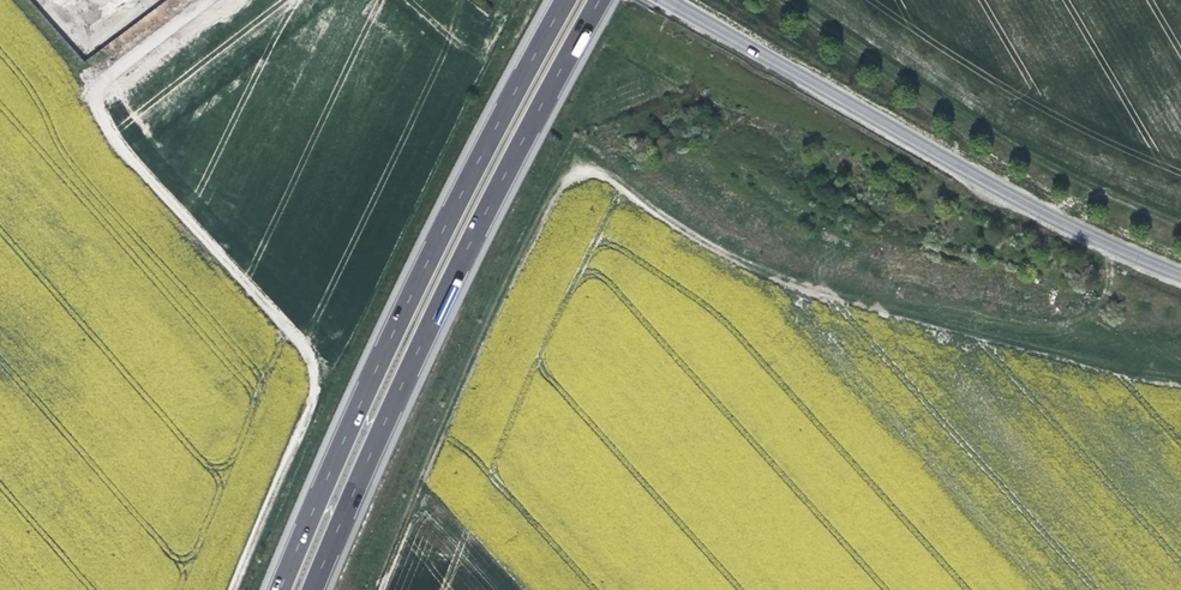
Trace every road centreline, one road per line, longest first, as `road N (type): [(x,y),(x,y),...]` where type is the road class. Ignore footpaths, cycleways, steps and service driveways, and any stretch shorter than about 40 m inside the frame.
road 1 (motorway): [(314,589),(414,360),(600,0)]
road 2 (motorway): [(565,0),(389,343),(281,589)]
road 3 (tertiary): [(1180,278),(1038,212),(665,0)]
road 4 (track): [(791,0),(947,107),(1129,204),(1180,222)]
road 5 (track): [(313,395),(236,589)]

